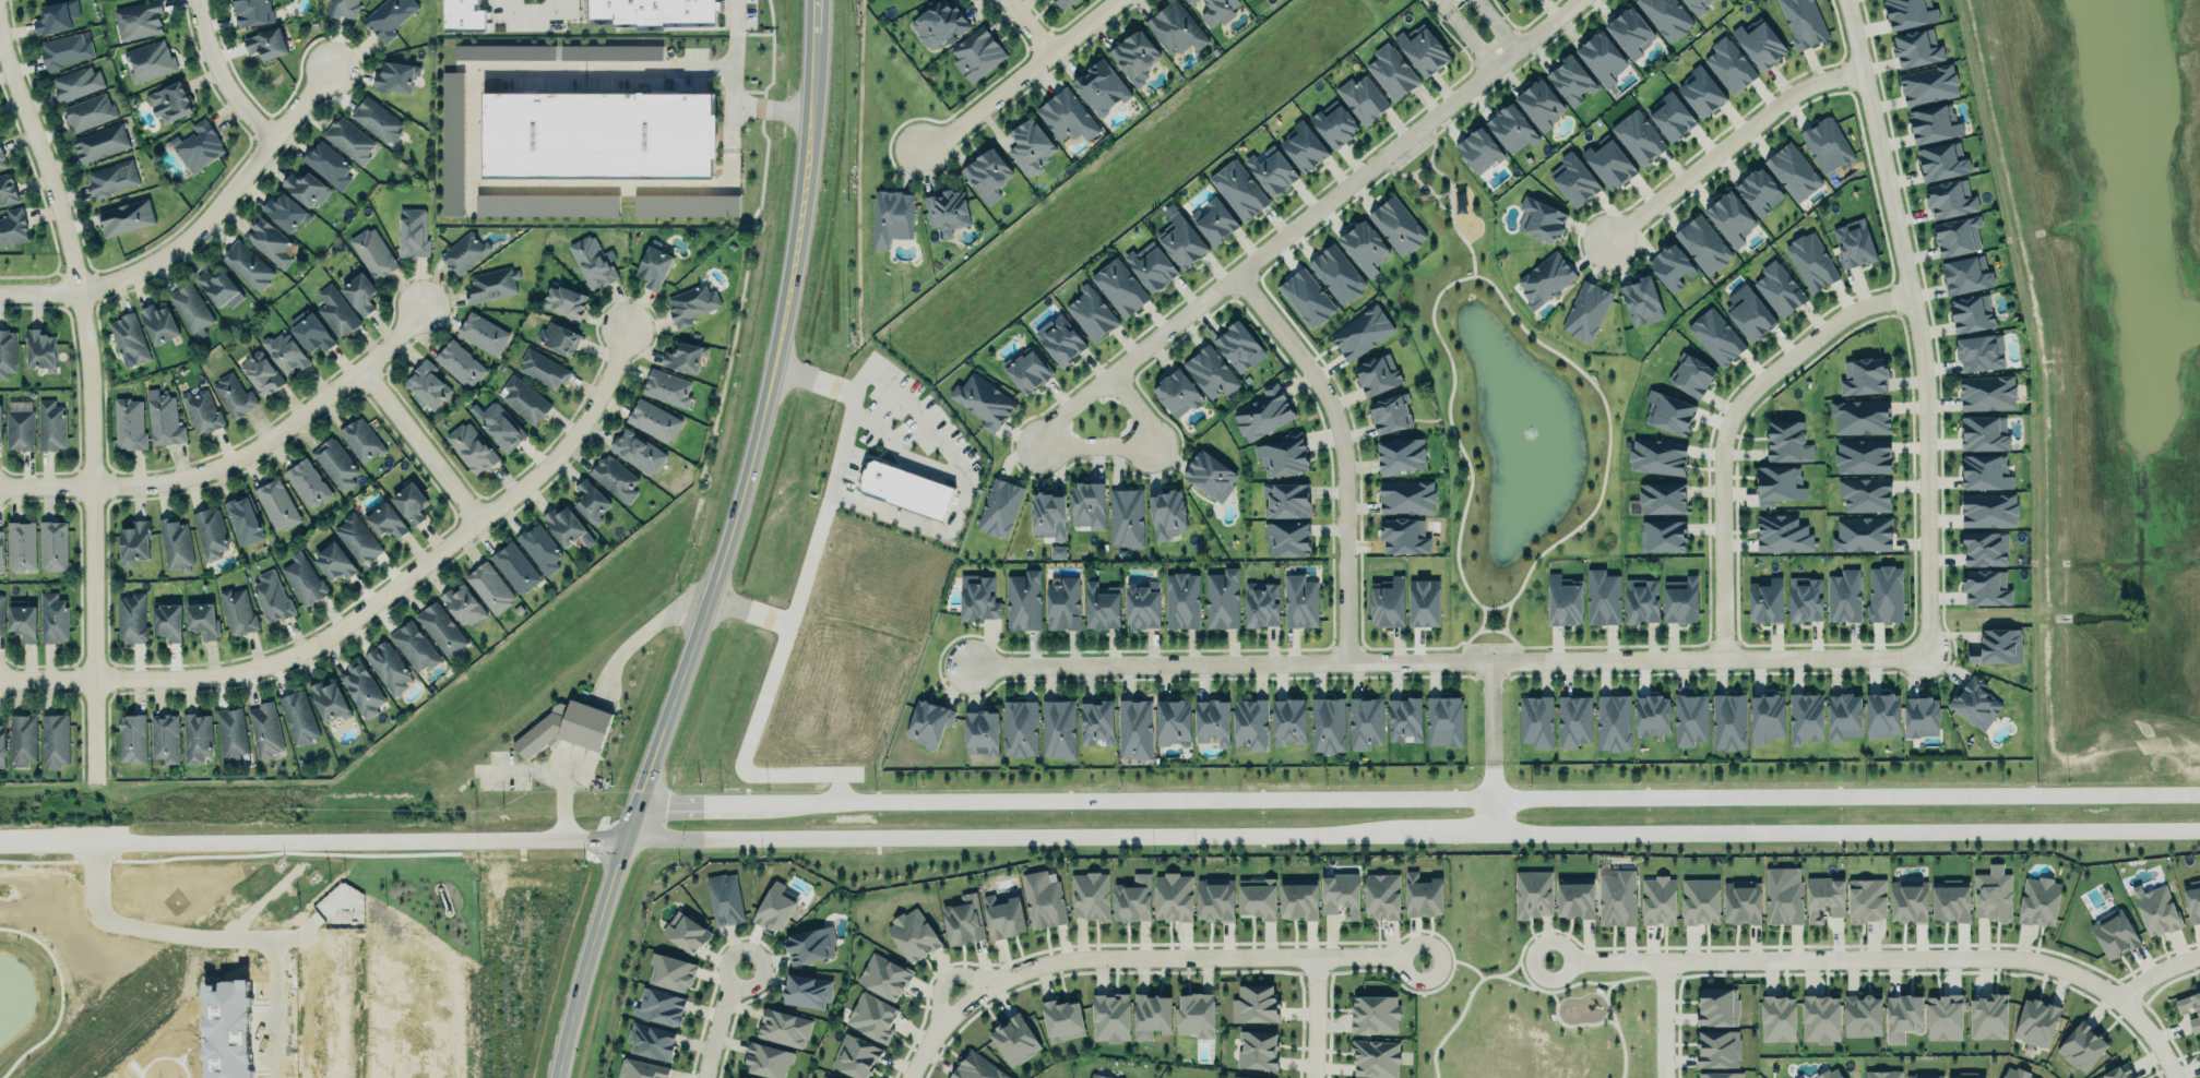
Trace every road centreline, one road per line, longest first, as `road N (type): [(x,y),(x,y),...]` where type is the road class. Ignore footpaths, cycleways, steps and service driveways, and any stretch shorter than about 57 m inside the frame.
road 1 (secondary): [(627,841),(2199,832)]
road 2 (secondary): [(2199,796),(776,803)]
road 3 (tertiary): [(809,34),(802,171),(768,398),(737,528),(618,865),(557,1077)]
road 4 (residential): [(962,661),(1927,657)]
road 5 (residential): [(0,686),(182,684),(250,671),(318,643),(365,614),(560,456),(590,422),(627,327)]
road 6 (residential): [(0,33),(61,204),(91,374),(91,782)]
road 7 (residential): [(1927,657),(1925,376),(1844,0)]
road 8 (secondary): [(0,847),(627,841)]
road 9 (residential): [(1573,0),(1107,374)]
road 10 (residential): [(2122,1002),(2073,972),(2014,957),(1549,960)]
road 11 (residential): [(903,1077),(937,1016),(962,992),(995,968),(1060,946),(1417,951)]
road 12 (residential): [(0,489),(164,487),(210,476),(261,451),(395,346),(424,310)]
road 13 (residential): [(1723,656),(1719,445),(1728,417),(1851,311),(1912,296)]
road 14 (residential): [(333,71),(197,230),(147,266),(79,291),(0,292)]
road 15 (residential): [(1234,272),(1306,368),(1335,426),(1345,658)]
road 16 (residential): [(92,847),(99,914),(193,935),(261,939),(273,948),(272,1077)]
road 17 (residential): [(1603,239),(1794,92),(1859,63)]
road 18 (residential): [(1107,374),(1141,417),(1150,446),(1042,446),(1057,414),(1107,374)]
road 19 (residential): [(920,153),(1111,0)]
road 20 (residential): [(365,369),(479,524)]
road 21 (residential): [(198,0),(214,63),(272,141)]
road 22 (secondary): [(776,803),(640,805)]
road 23 (residential): [(747,955),(726,991),(701,1077)]
road 24 (residential): [(1319,948),(1312,1077)]

